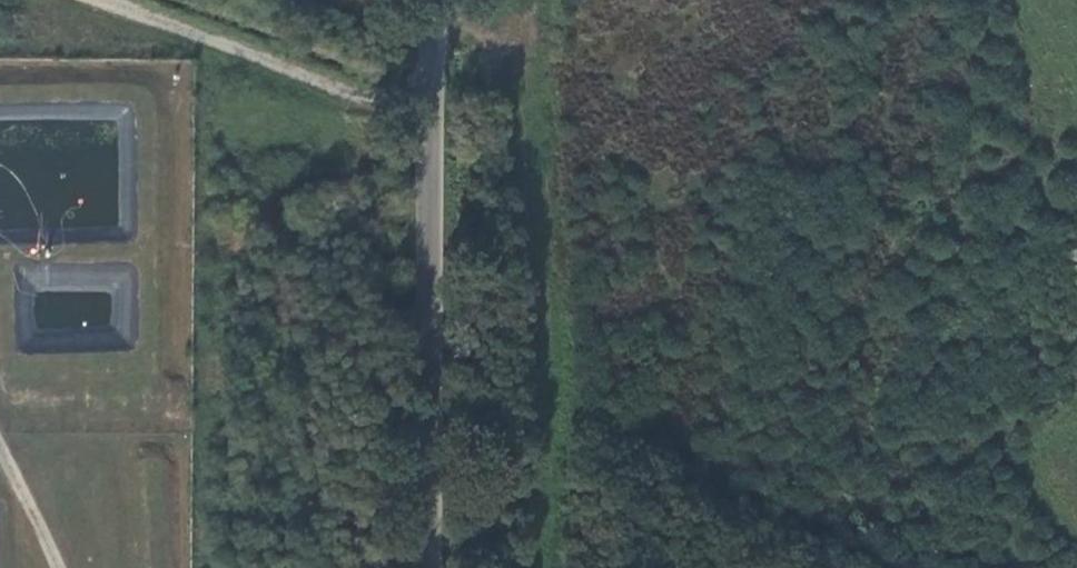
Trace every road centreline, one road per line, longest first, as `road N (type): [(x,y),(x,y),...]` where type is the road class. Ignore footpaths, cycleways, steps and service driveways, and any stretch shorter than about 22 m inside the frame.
road 1 (residential): [(431,567),(443,0)]

